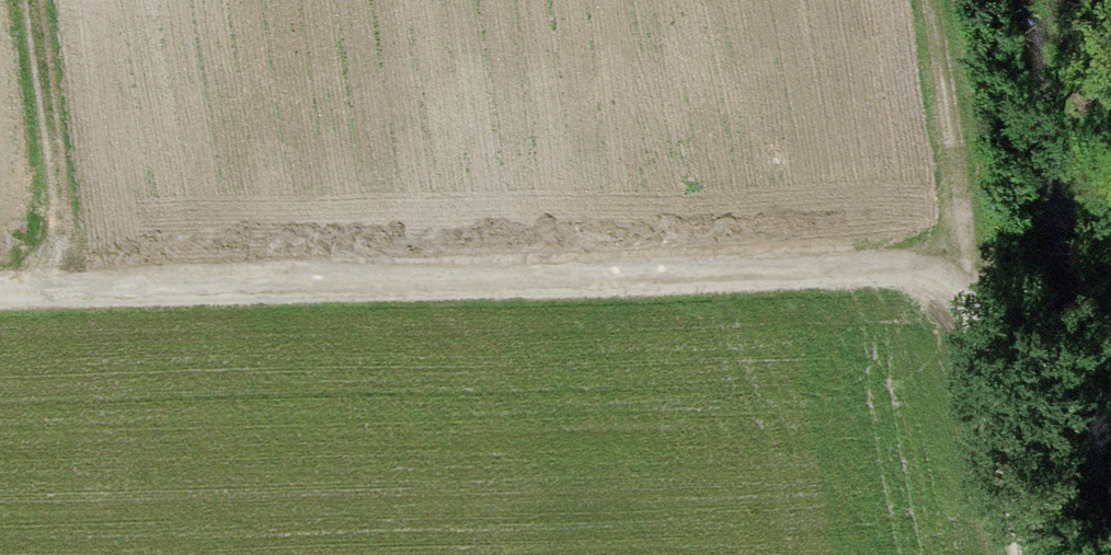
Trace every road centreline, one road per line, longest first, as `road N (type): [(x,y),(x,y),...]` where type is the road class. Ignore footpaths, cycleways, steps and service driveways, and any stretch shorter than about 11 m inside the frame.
road 1 (track): [(923,0),(963,255),(751,272),(0,295)]
road 2 (track): [(1014,554),(963,255)]
road 3 (track): [(40,294),(51,210),(21,0)]

